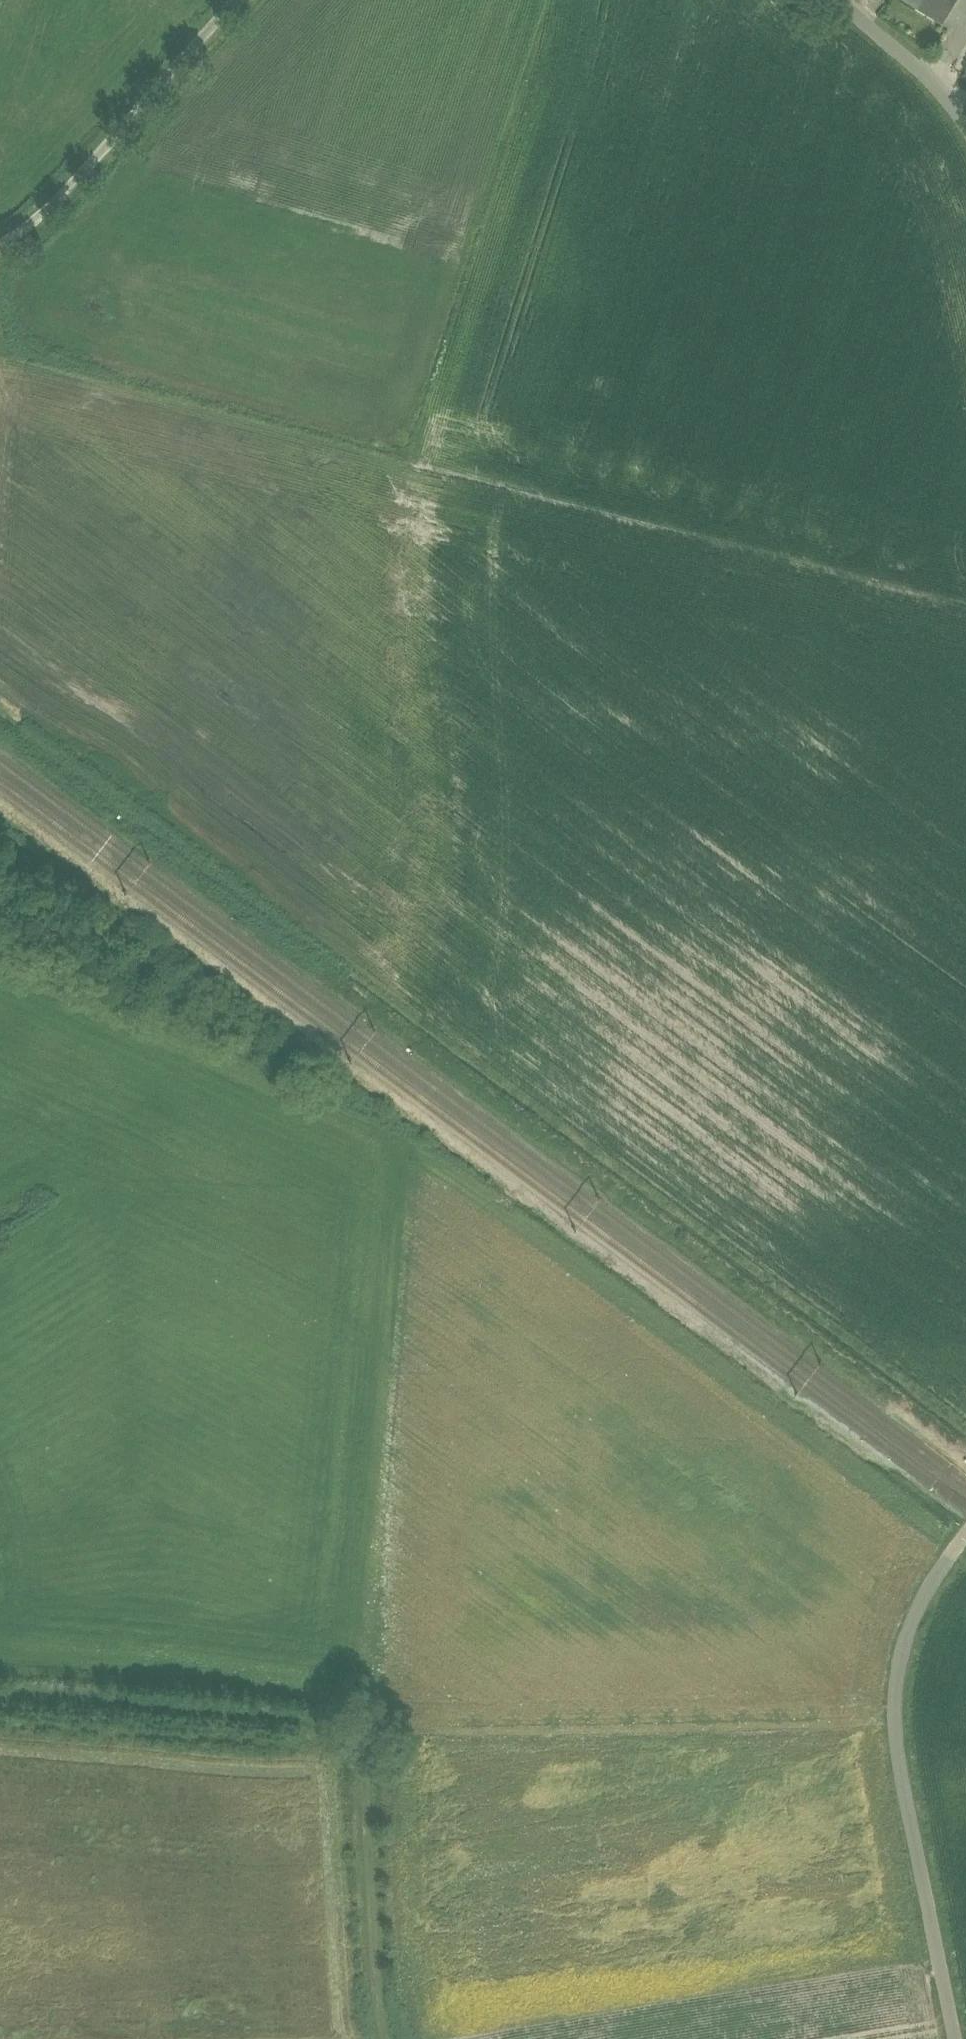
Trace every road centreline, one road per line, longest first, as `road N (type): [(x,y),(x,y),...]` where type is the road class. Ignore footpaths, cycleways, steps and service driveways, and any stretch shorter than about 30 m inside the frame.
road 1 (unclassified): [(958,2038),(897,1733),(910,1631),(965,1534)]
road 2 (unclassified): [(965,123),(927,77),(834,0)]

